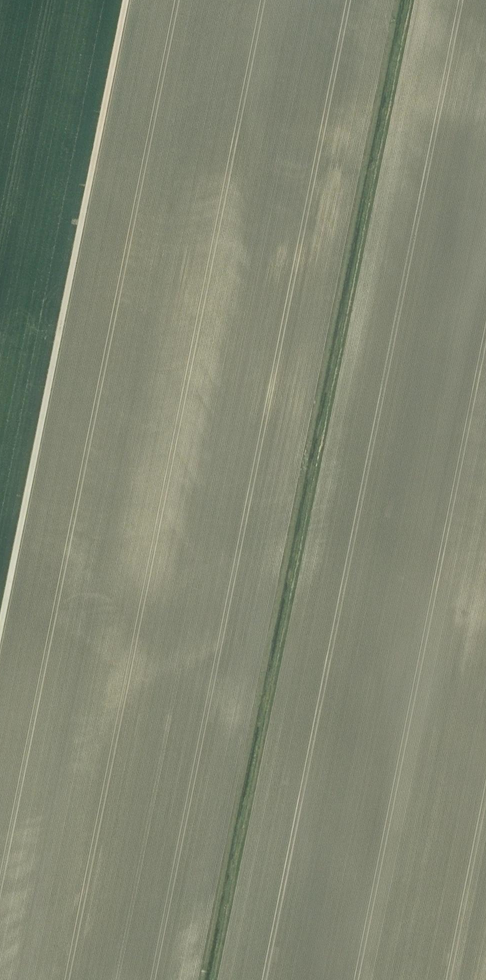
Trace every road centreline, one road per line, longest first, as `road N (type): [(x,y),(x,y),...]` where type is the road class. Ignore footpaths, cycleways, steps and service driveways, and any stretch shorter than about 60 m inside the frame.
road 1 (track): [(0,634),(126,0)]

